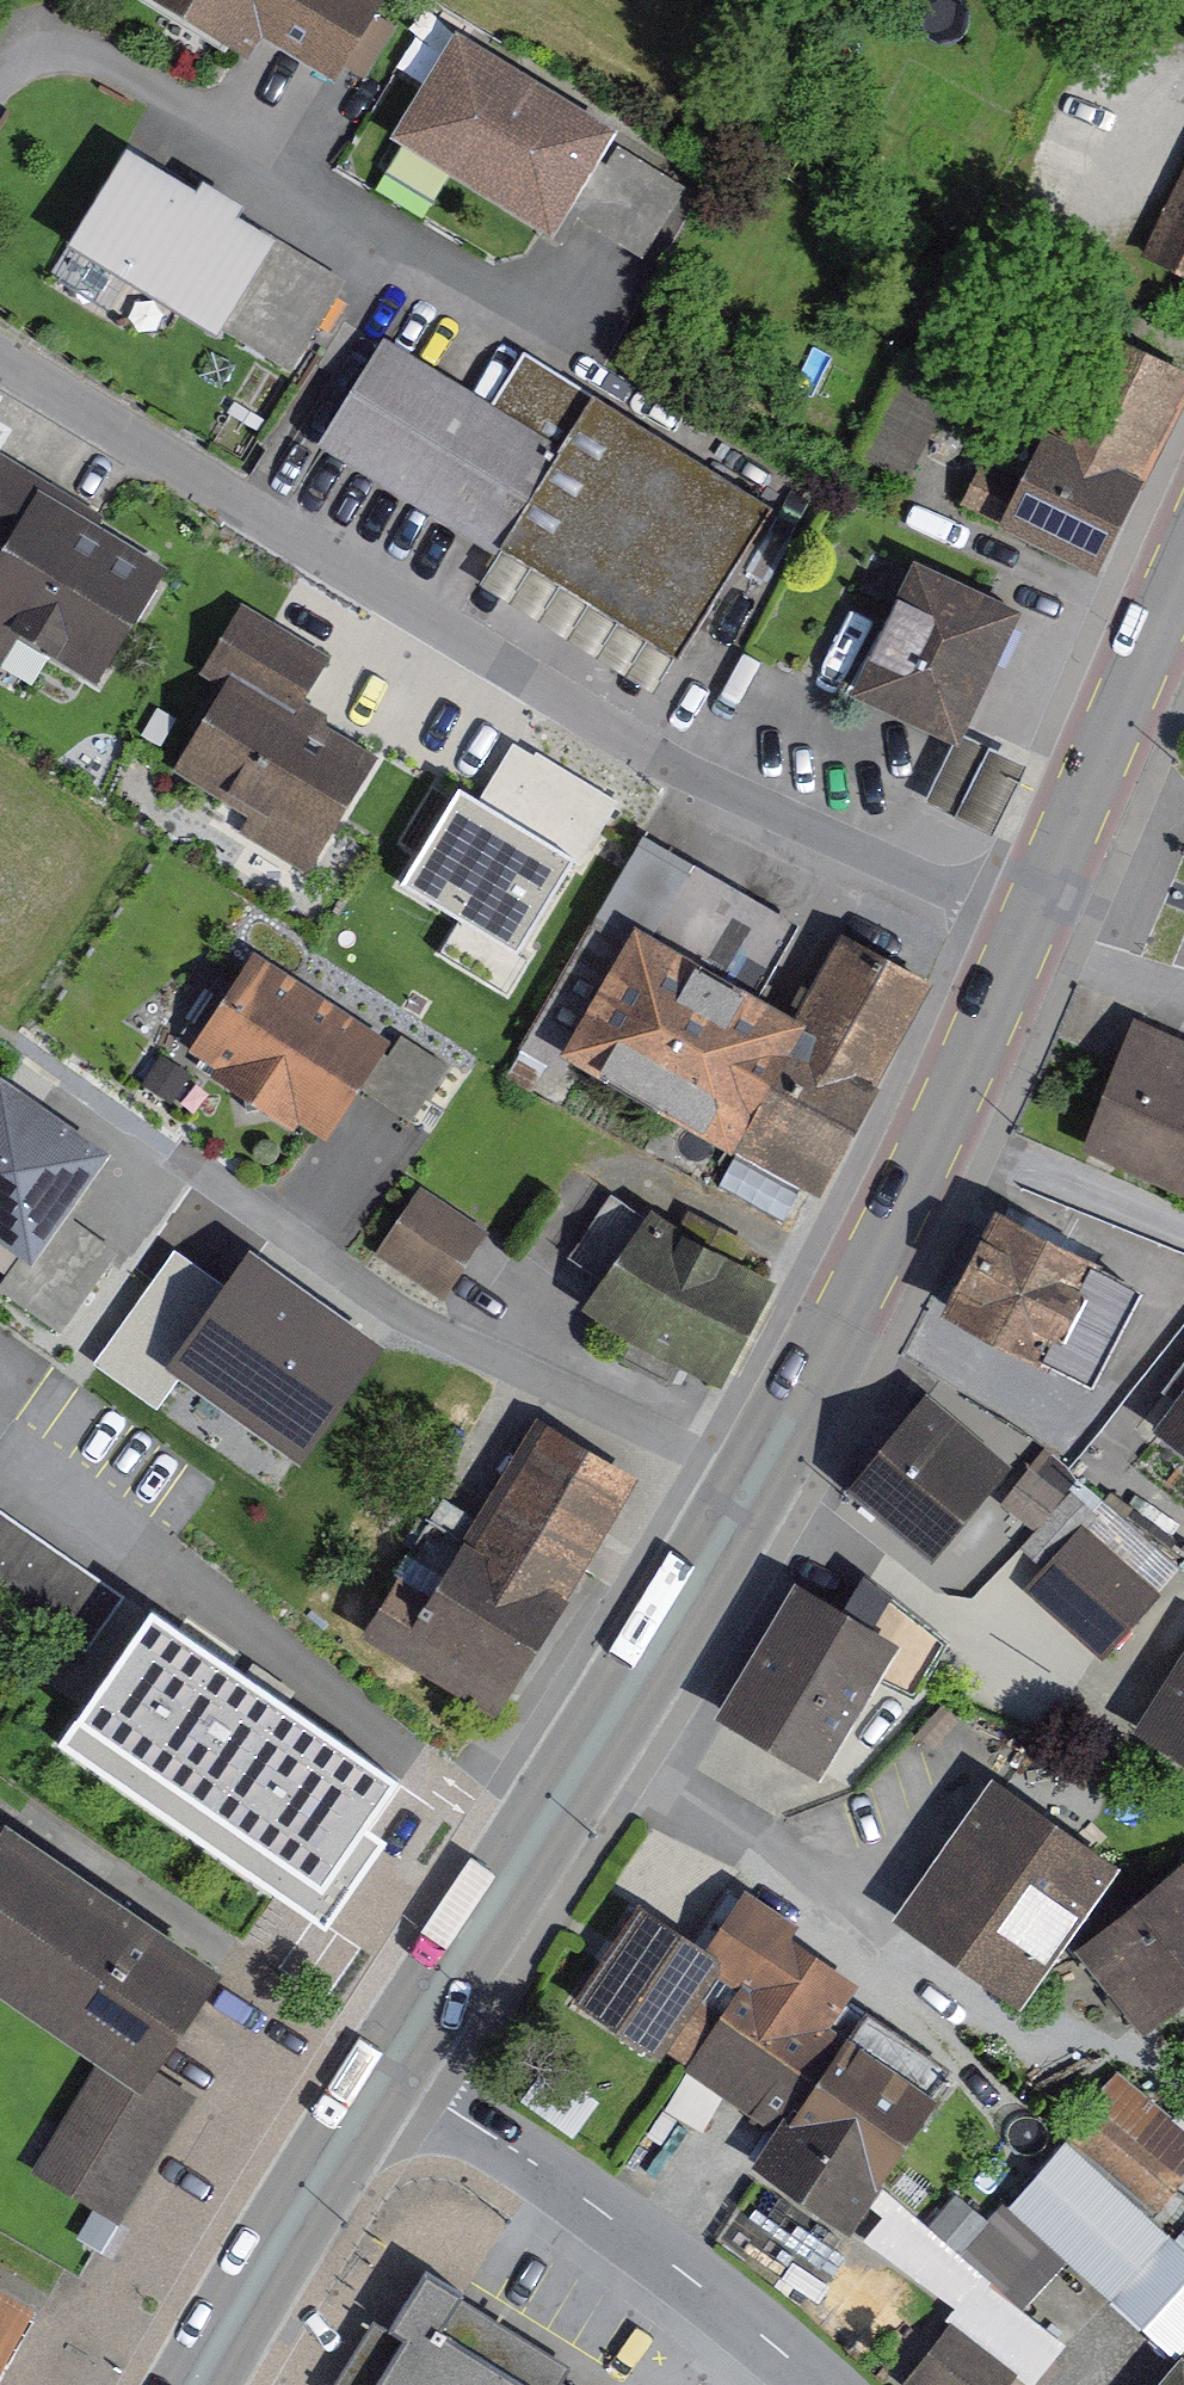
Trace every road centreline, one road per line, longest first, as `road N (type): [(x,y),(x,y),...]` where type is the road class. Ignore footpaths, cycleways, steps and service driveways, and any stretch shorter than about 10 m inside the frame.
road 1 (primary): [(1019,943),(901,1213),(763,1467),(389,2068)]
road 2 (residential): [(0,348),(1019,943)]
road 3 (residential): [(389,2068),(664,2258),(816,2384)]
road 4 (primary): [(1183,564),(1019,943)]
road 5 (primary): [(389,2068),(203,2384)]

